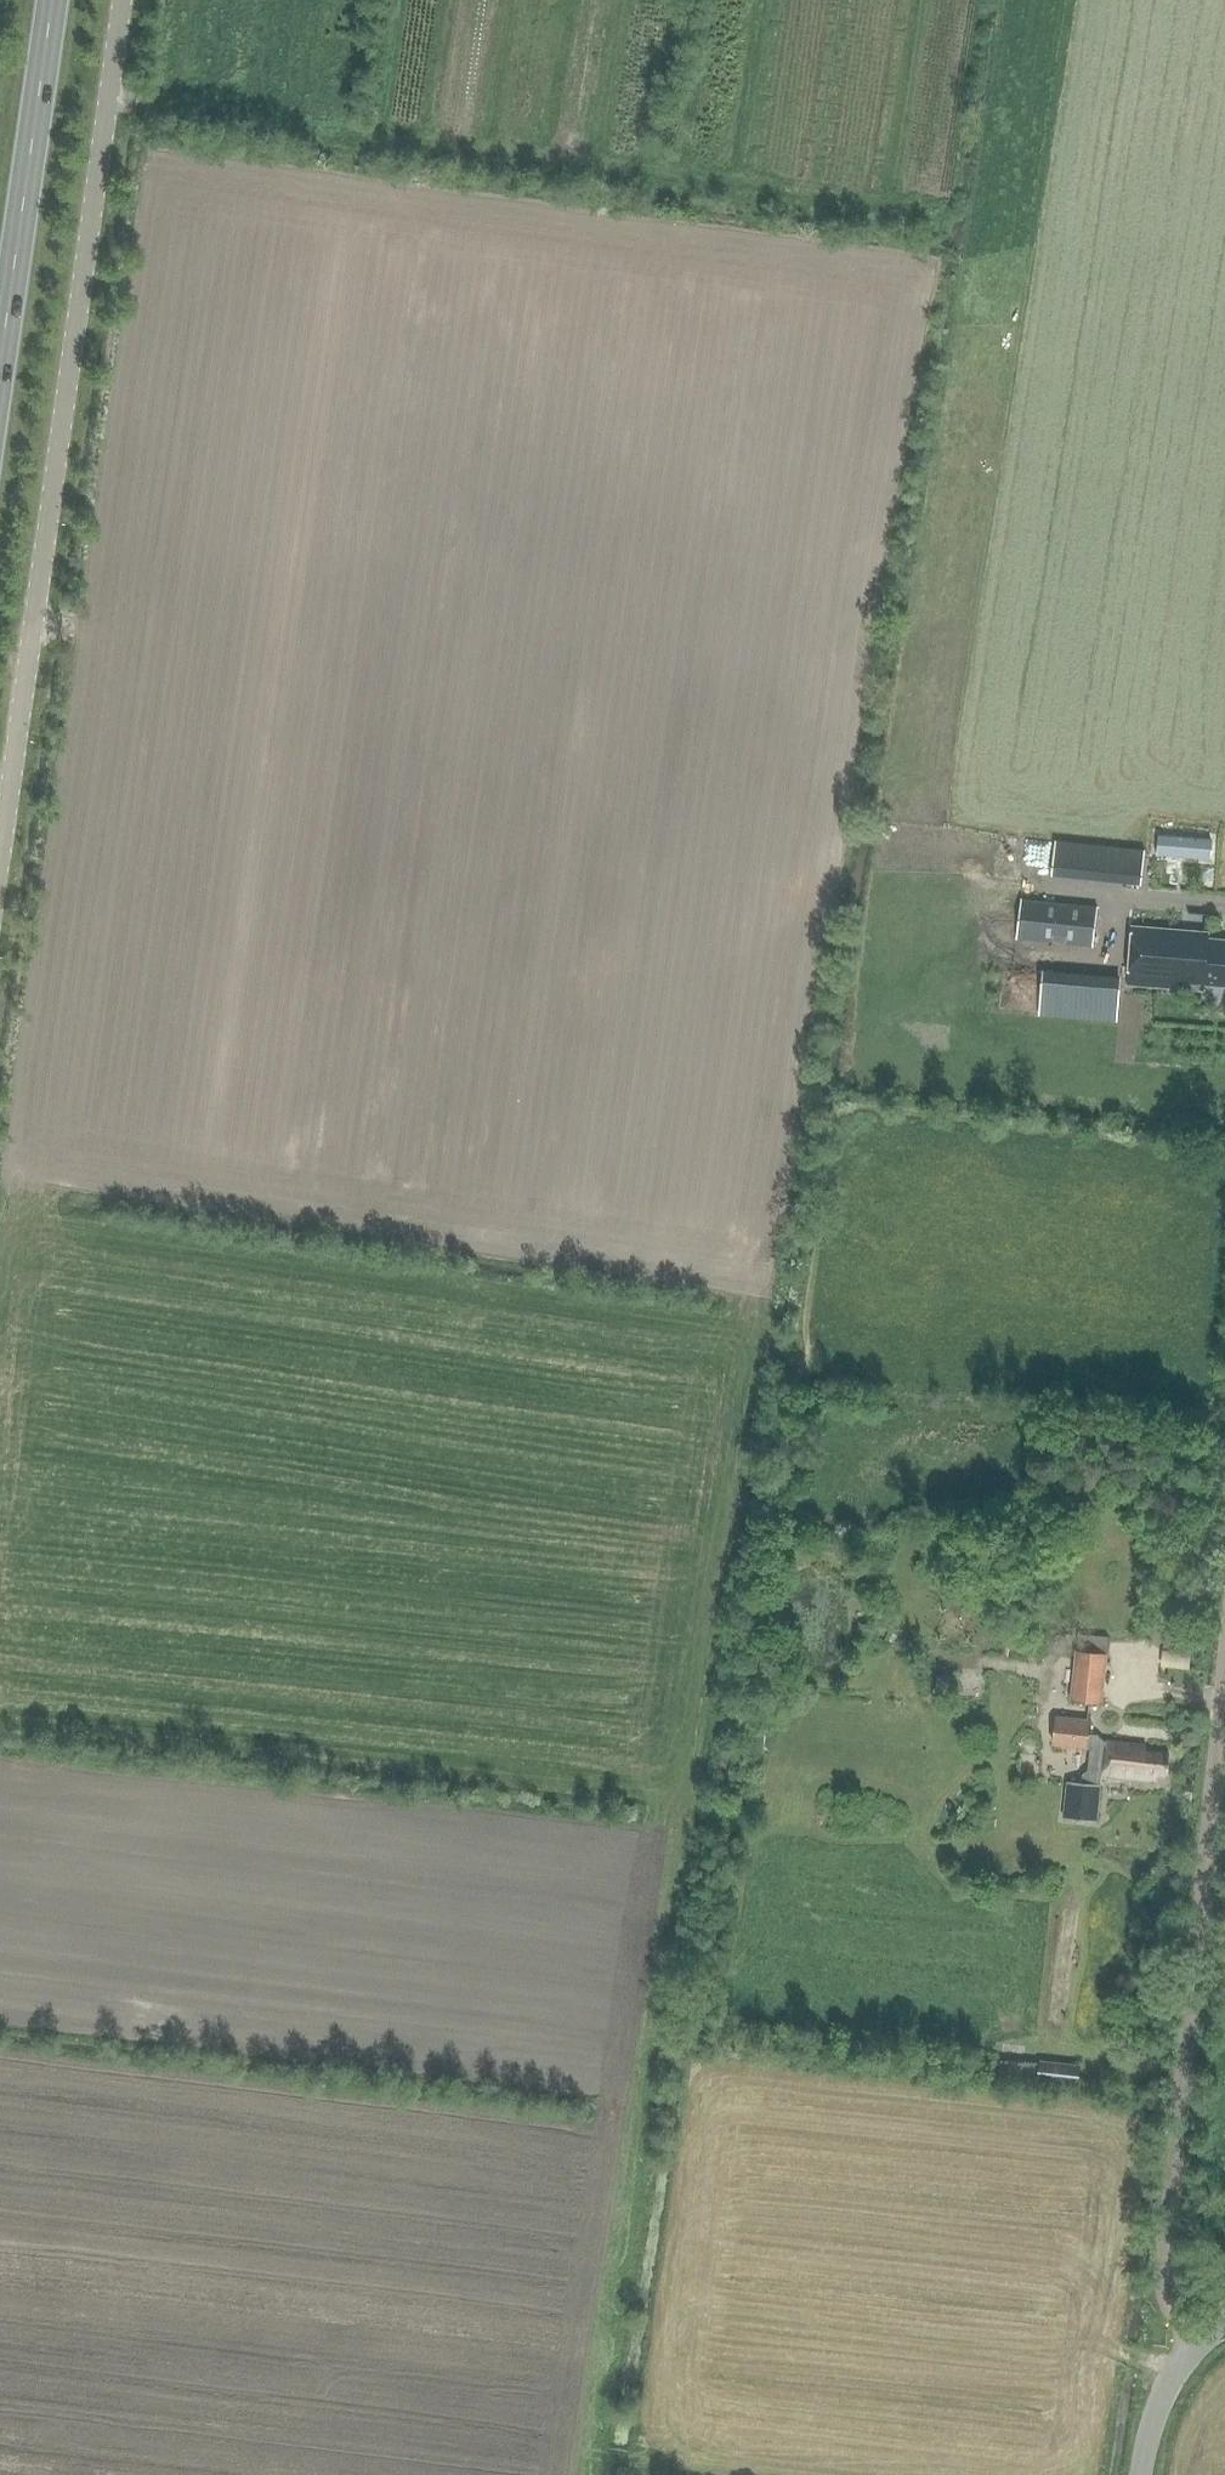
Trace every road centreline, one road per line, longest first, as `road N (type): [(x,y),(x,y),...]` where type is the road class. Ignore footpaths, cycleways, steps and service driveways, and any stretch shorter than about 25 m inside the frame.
road 1 (unclassified): [(0,869),(122,0)]
road 2 (unclassified): [(1194,2347),(1170,2305),(1163,2262),(1224,1675)]
road 3 (primary): [(0,360),(52,0)]
road 4 (unclassified): [(1140,2474),(1154,2418),(1194,2347)]

